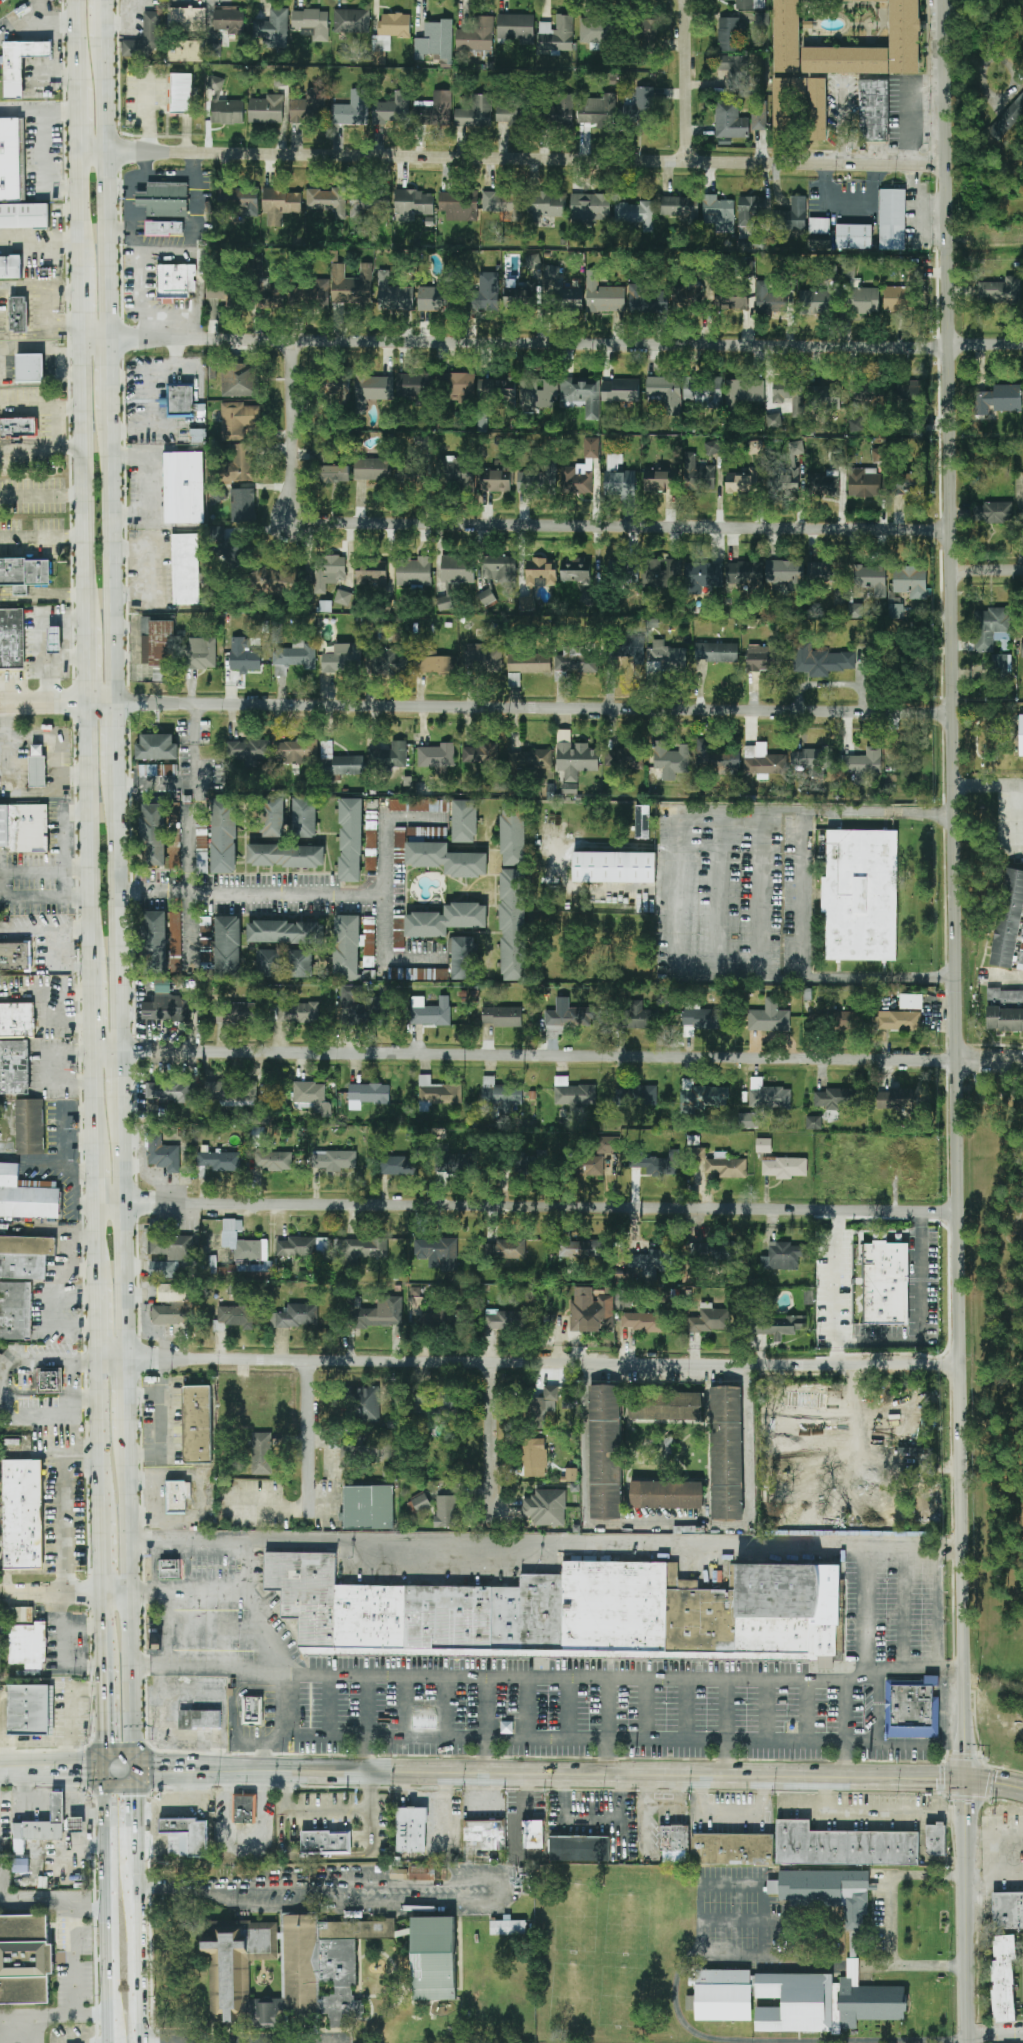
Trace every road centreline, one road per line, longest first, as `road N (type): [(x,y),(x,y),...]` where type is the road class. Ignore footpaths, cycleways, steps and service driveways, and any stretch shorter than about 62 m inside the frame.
road 1 (tertiary): [(970,2042),(943,0)]
road 2 (tertiary): [(1022,347),(110,339)]
road 3 (residential): [(1022,1064),(121,1050)]
road 4 (secondary): [(1022,1791),(967,1778),(133,1770)]
road 5 (residential): [(945,167),(79,152)]
road 6 (residential): [(959,1212),(96,1203)]
road 7 (residential): [(953,715),(115,703)]
road 8 (residential): [(950,531),(297,524),(295,340)]
road 9 (residential): [(961,1364),(128,1359)]
road 10 (residential): [(172,892),(382,893),(384,818),(440,818)]
road 11 (secondary): [(133,1770),(128,1430)]
road 12 (secondary): [(110,339),(106,36)]
road 13 (secondary): [(82,329),(87,627)]
road 14 (secondary): [(115,703),(111,410)]
road 15 (secondary): [(88,704),(93,979)]
road 16 (secondary): [(140,2042),(133,1770)]
road 17 (secondary): [(128,1359),(122,1093)]
road 18 (secondary): [(107,1770),(111,2016)]
road 19 (secondary): [(103,1593),(107,1770)]
road 20 (residential): [(492,1527),(490,1362)]
road 21 (secondary): [(99,1359),(102,1522)]
road 22 (residential): [(689,160),(686,0)]
road 23 (residential): [(309,1519),(310,1360)]
road 24 (secondary): [(121,1050),(117,892)]
road 25 (residential): [(382,893),(382,956),(442,956)]

